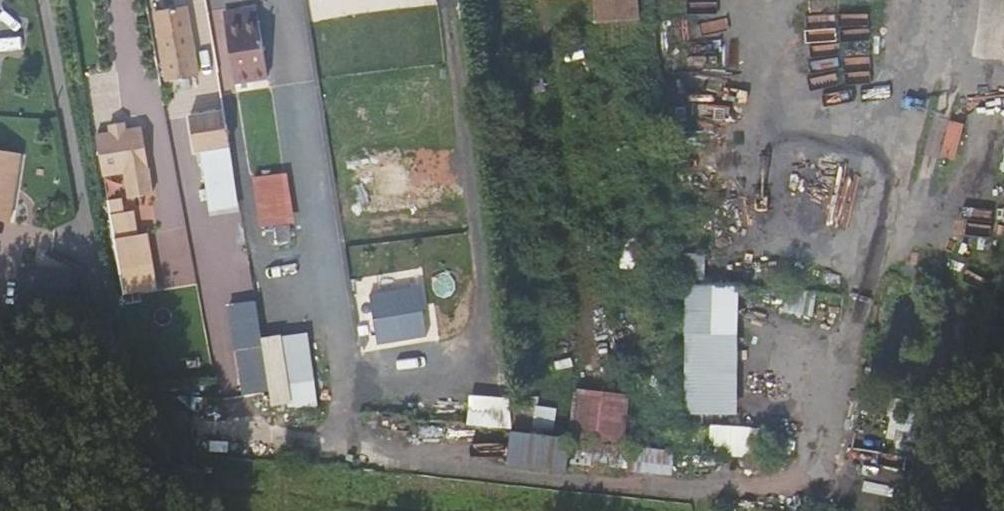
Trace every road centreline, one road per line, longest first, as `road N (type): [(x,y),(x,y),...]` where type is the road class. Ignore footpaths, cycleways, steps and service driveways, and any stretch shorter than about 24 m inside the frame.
road 1 (track): [(145,510),(101,309)]

